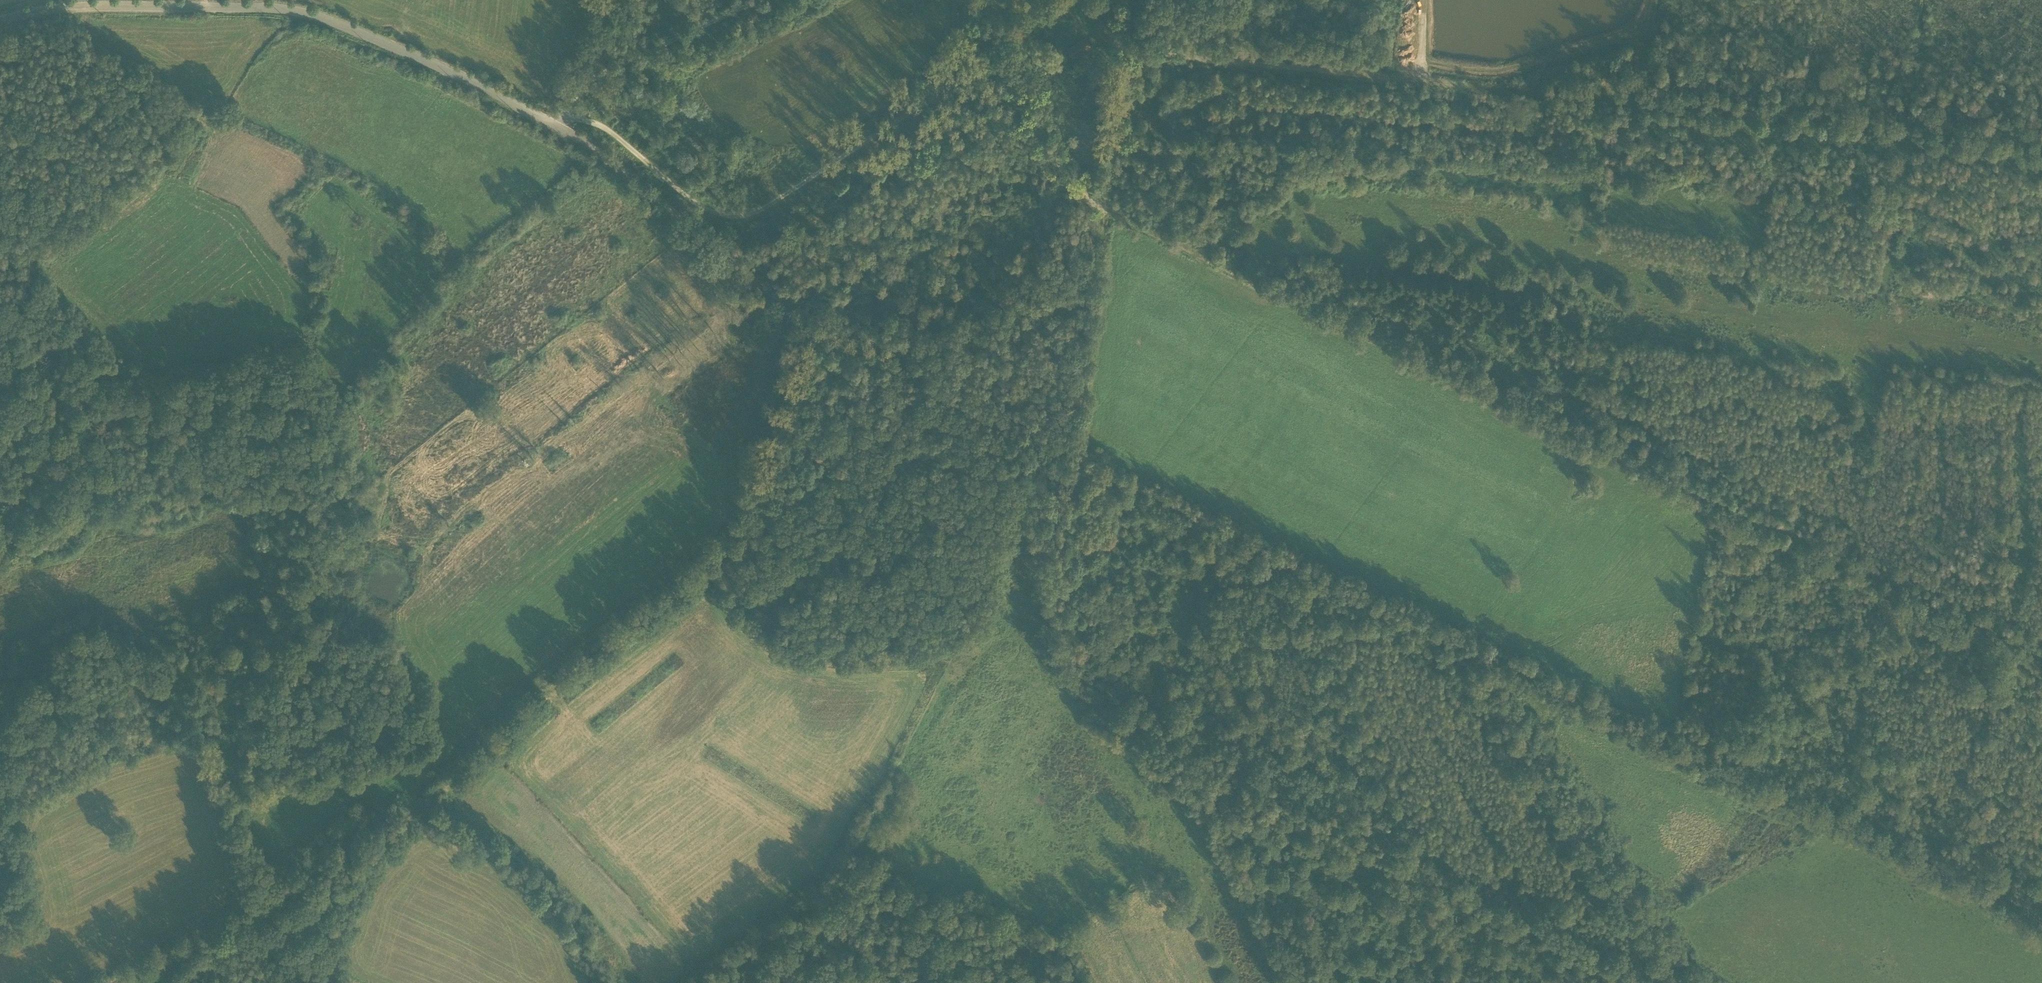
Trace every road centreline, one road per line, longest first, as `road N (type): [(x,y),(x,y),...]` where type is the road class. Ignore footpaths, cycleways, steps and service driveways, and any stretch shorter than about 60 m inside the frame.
road 1 (track): [(2041,654),(1103,214)]
road 2 (track): [(2041,149),(1125,52)]
road 3 (track): [(106,982),(407,820),(750,523)]
road 4 (track): [(1103,214),(1093,212),(993,73),(736,218),(698,205),(612,133),(563,115)]
road 5 (unclassified): [(0,21),(69,8),(307,14),(470,83),(594,148)]
road 6 (track): [(812,322),(897,353),(921,382),(1068,452)]
road 7 (track): [(594,148),(812,322)]
road 8 (track): [(1068,452),(1103,214)]
road 9 (track): [(1103,214),(1133,0)]
road 10 (track): [(1068,452),(1044,651)]
road 11 (track): [(759,0),(586,84)]

